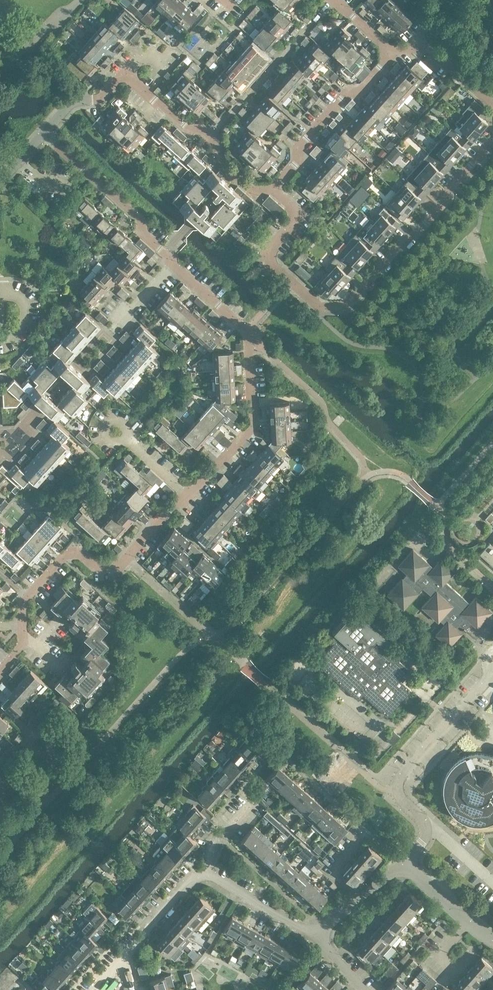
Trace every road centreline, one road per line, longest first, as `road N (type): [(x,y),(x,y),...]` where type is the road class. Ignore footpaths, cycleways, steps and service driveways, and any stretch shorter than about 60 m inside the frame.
road 1 (residential): [(492,142),(409,247),(348,307),(325,309),(267,257),(305,212),(277,187)]
road 2 (residential): [(192,494),(252,434),(249,332),(171,265)]
road 3 (unclassified): [(408,863),(427,834),(401,800),(402,777),(492,675)]
road 4 (residential): [(28,596),(69,555),(119,566),(192,494)]
road 5 (residential): [(277,187),(256,193),(220,163),(211,138),(191,132),(125,75)]
road 6 (residential): [(171,265),(173,247),(45,137)]
road 7 (residential): [(277,187),(304,154),(304,141),(390,51)]
road 8 (residential): [(317,936),(204,872)]
road 9 (residential): [(123,963),(204,872)]

